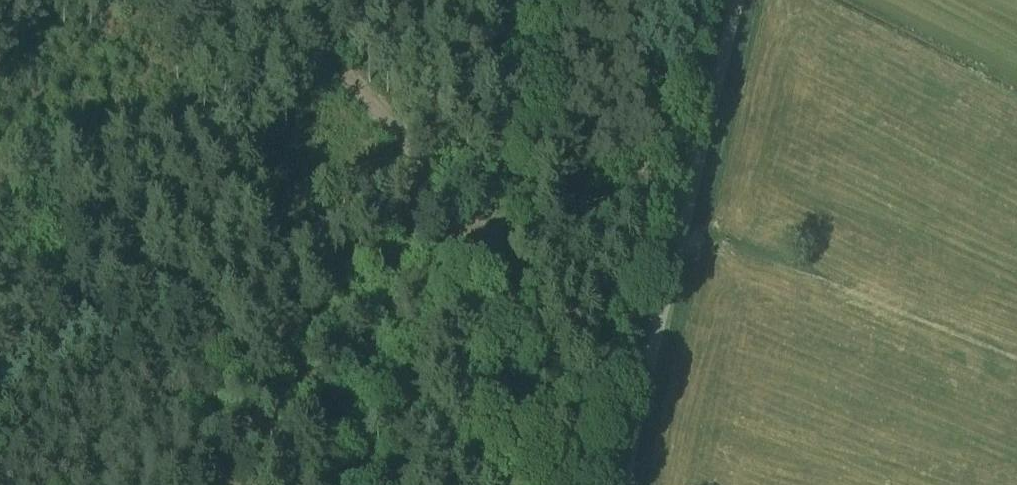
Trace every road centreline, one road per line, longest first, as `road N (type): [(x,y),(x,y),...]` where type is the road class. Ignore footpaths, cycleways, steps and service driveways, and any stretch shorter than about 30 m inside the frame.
road 1 (track): [(293,0),(497,211),(519,484)]
road 2 (track): [(550,0),(512,193),(297,484)]
road 3 (unclassified): [(633,484),(743,0)]

